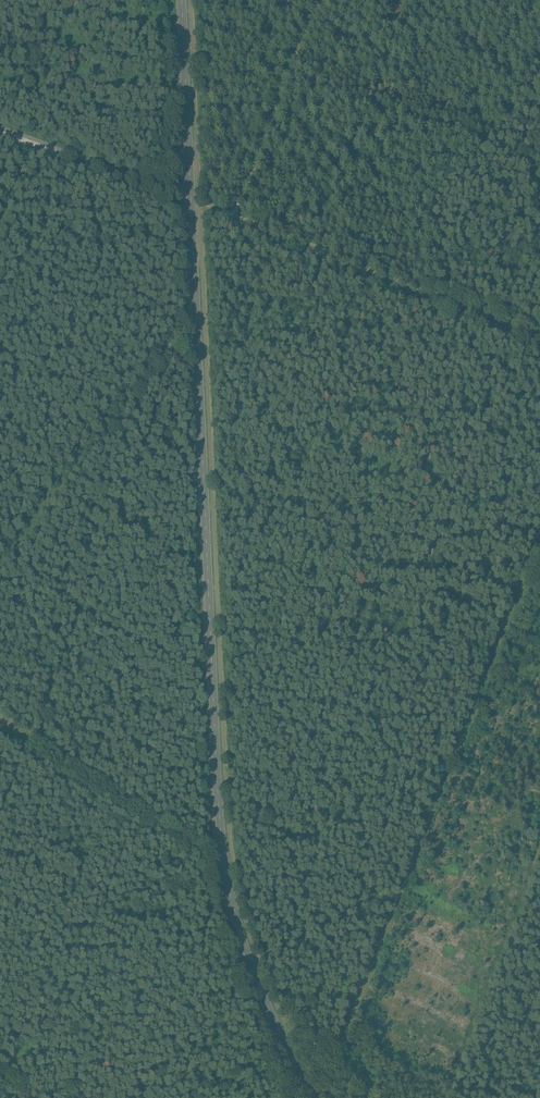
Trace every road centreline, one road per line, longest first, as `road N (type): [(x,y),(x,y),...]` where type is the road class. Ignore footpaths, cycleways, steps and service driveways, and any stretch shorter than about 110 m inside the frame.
road 1 (primary): [(312,1097),(257,981),(225,859),(182,0)]
road 2 (track): [(539,336),(238,221)]
road 3 (track): [(238,221),(324,0)]
road 4 (track): [(198,207),(0,132)]

